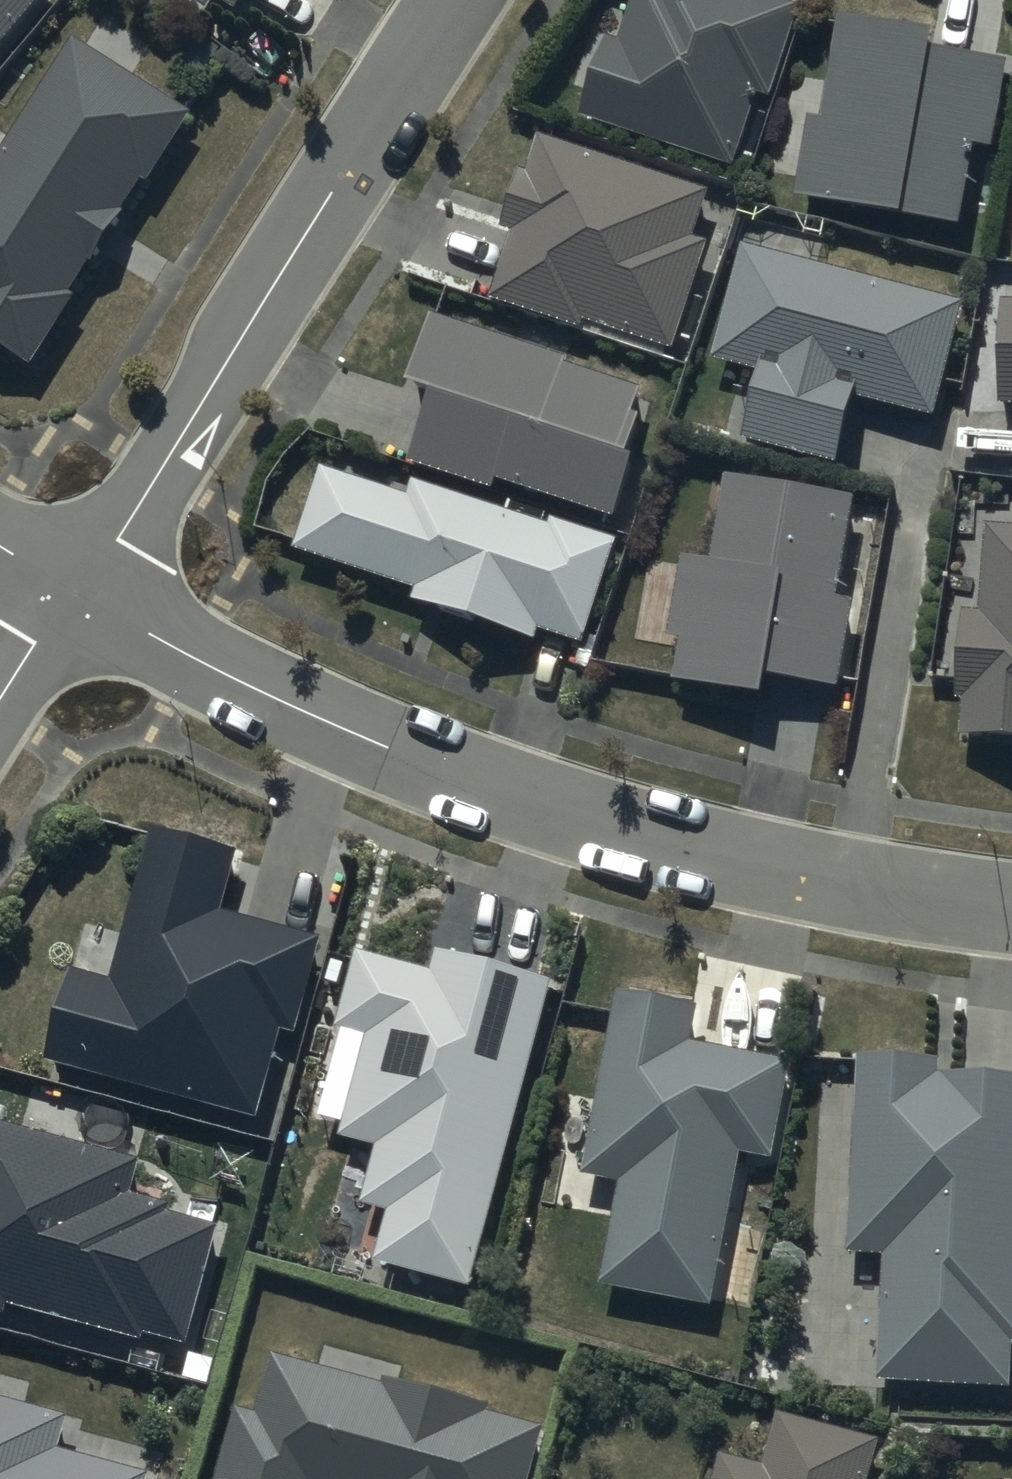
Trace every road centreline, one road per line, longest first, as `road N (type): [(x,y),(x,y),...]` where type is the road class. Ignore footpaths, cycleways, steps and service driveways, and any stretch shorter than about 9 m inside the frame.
road 1 (residential): [(79,593),(164,643),(384,746),(575,816),(860,886),(1011,909)]
road 2 (residential): [(79,593),(456,0)]
road 3 (residential): [(0,704),(79,593)]

